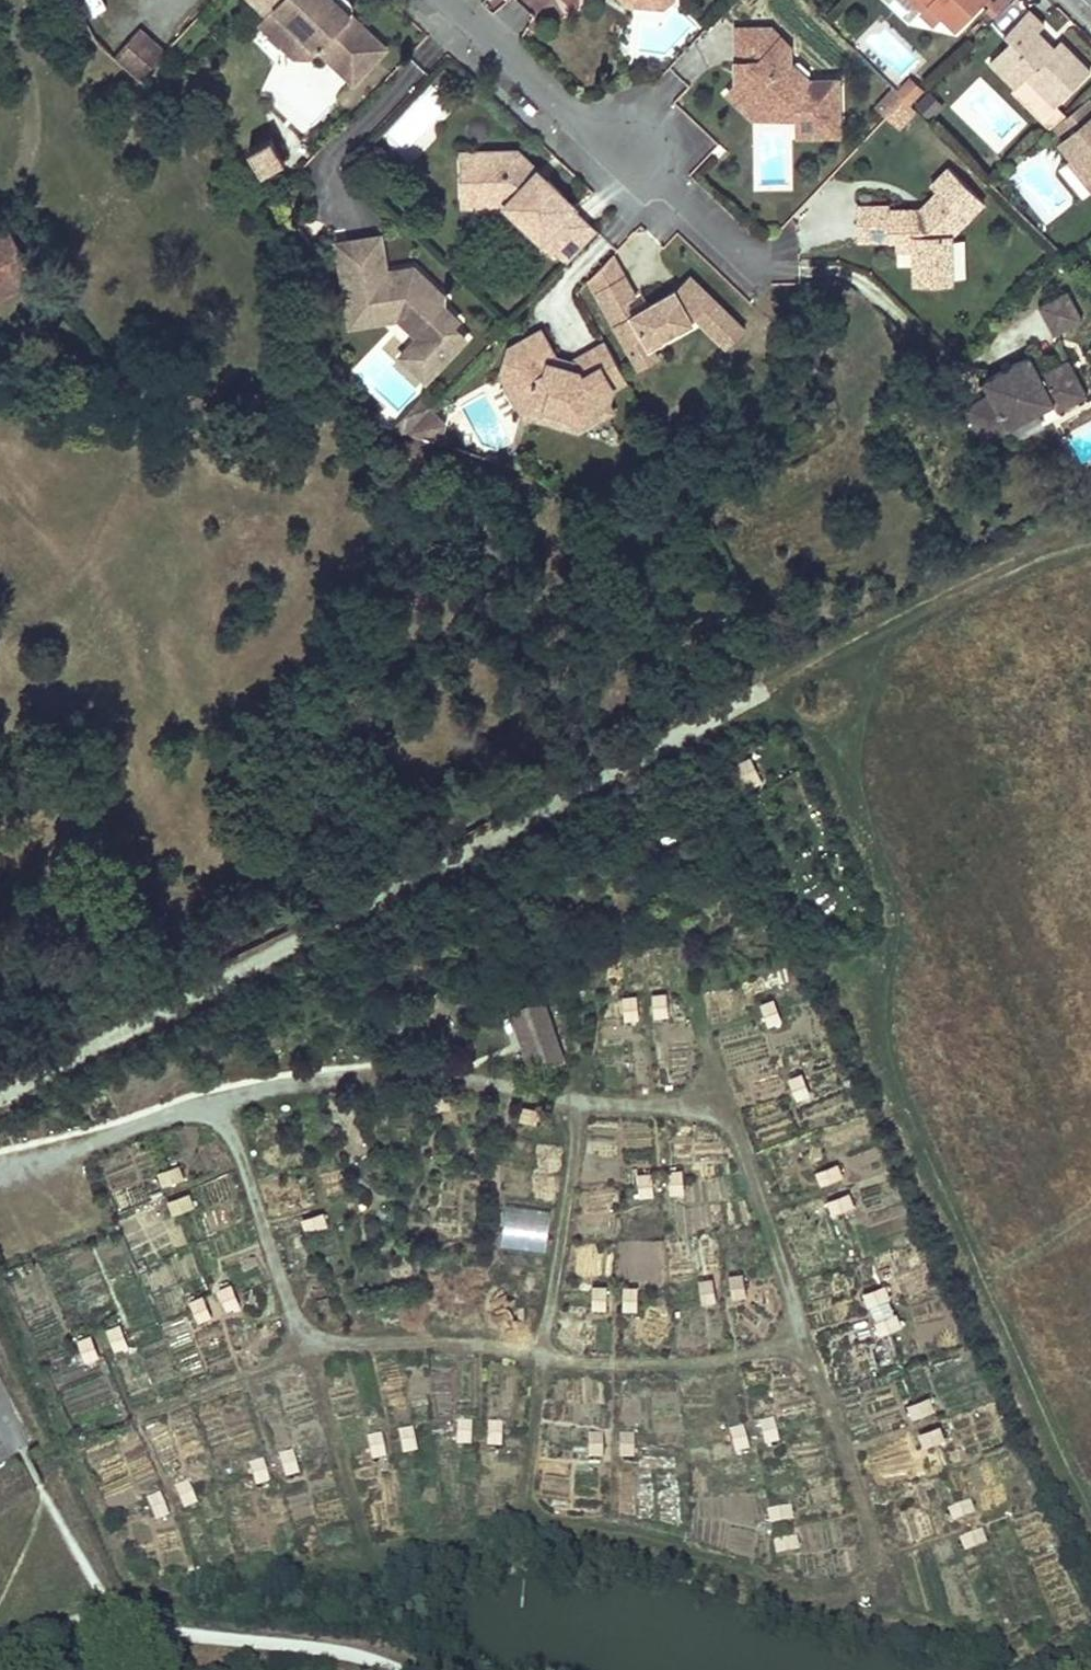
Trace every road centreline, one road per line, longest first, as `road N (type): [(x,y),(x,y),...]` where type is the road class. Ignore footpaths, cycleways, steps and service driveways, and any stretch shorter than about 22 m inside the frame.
road 1 (track): [(1090,517),(294,949),(0,1095)]
road 2 (track): [(0,1162),(296,1085),(401,1076),(579,1102),(727,1112)]
road 3 (track): [(802,1344),(681,1365),(309,1341),(287,1359),(134,1420)]
road 4 (track): [(693,996),(802,1344),(870,1526),(882,1608)]
road 5 (track): [(360,1538),(309,1341),(217,1105)]
road 6 (track): [(579,1102),(518,1522)]
road 7 (residential): [(454,0),(565,106),(756,259)]

